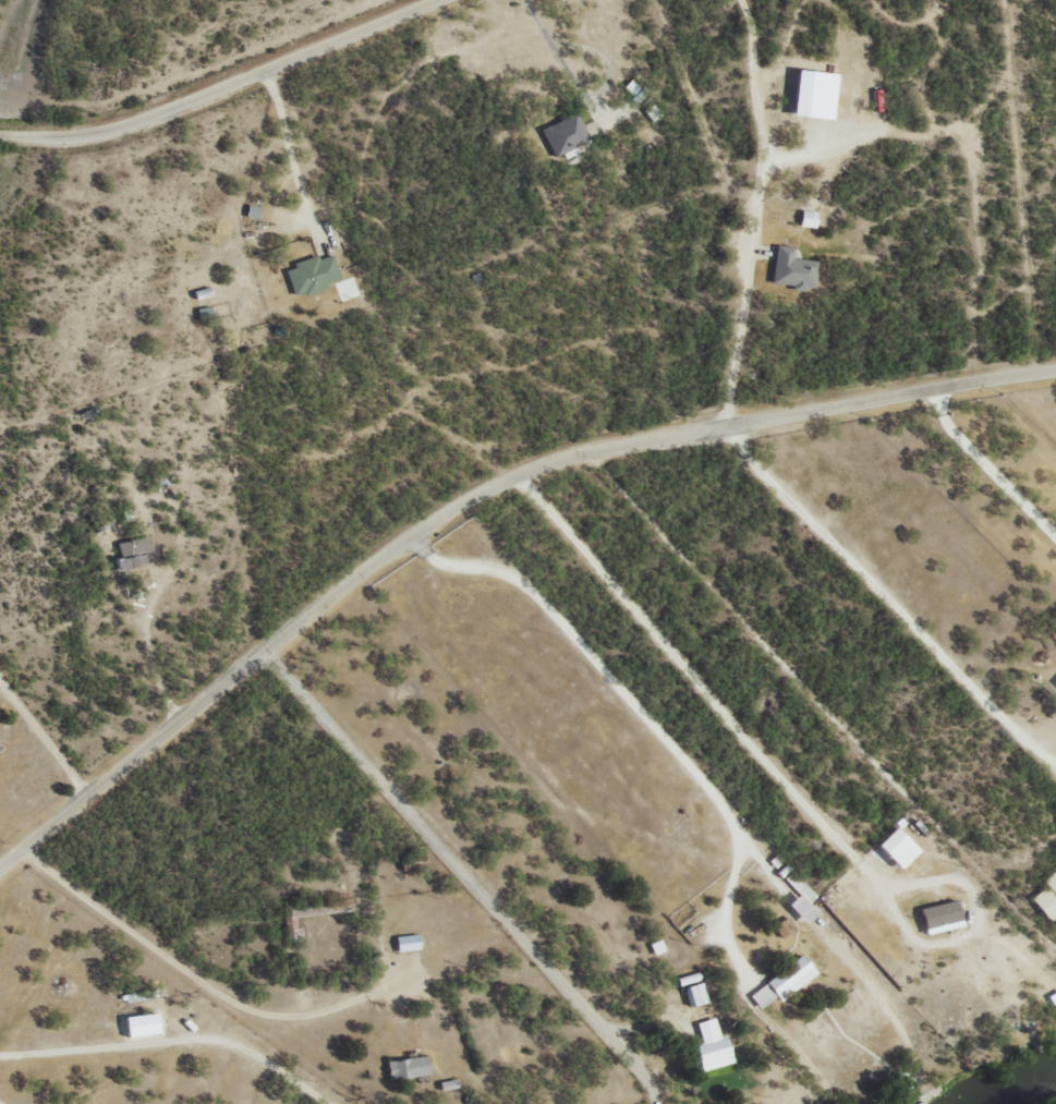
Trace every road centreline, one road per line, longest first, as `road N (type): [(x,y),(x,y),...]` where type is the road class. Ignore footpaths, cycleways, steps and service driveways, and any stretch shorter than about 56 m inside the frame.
road 1 (residential): [(0,865),(412,531),(535,463),(1055,370)]
road 2 (residential): [(262,648),(636,1067),(656,1103)]
road 3 (residential): [(495,0),(201,108),(0,139)]

